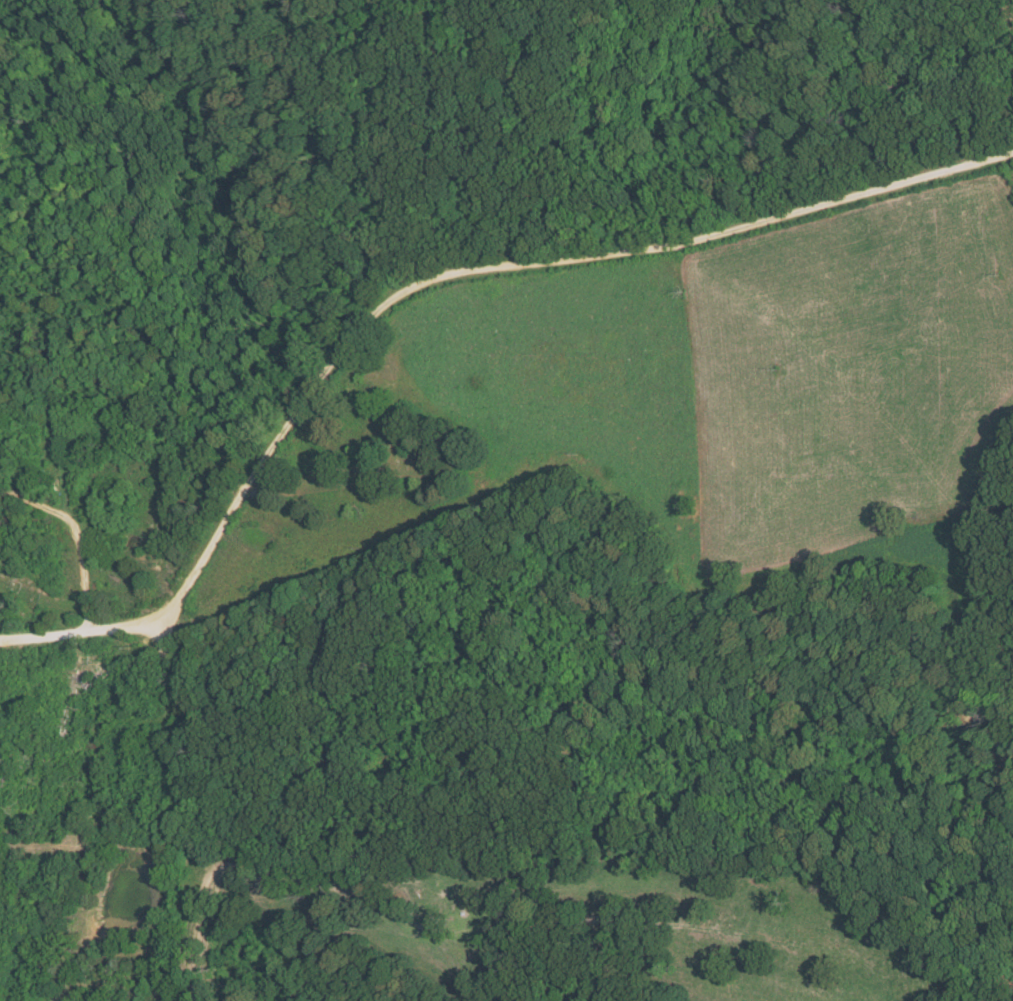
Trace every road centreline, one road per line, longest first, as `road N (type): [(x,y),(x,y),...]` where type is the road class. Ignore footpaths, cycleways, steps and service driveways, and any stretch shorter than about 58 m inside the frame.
road 1 (residential): [(1012,157),(681,242),(467,269),(423,282),(356,333),(305,396),(166,615),(0,648)]

